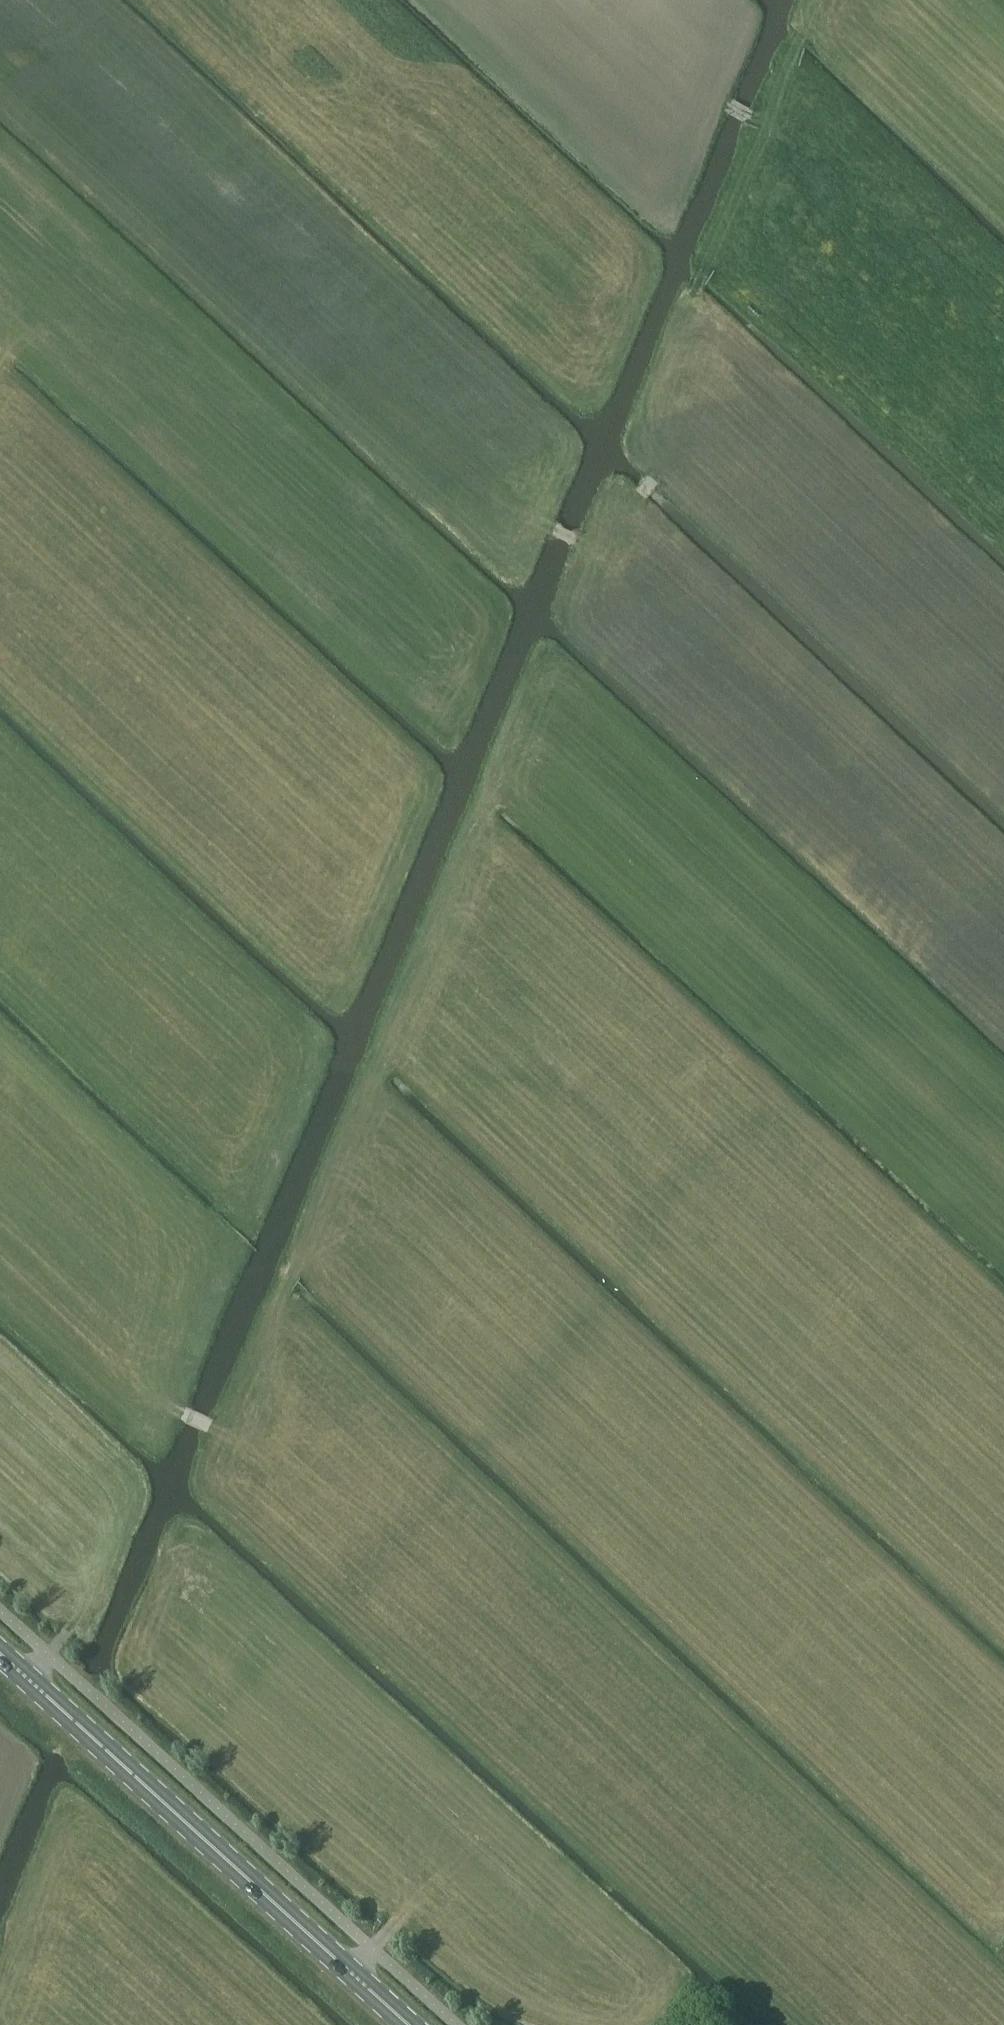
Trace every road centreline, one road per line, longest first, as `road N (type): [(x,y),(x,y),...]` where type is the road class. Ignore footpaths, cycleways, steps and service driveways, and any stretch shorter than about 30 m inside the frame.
road 1 (secondary): [(412,2024),(0,1652)]

